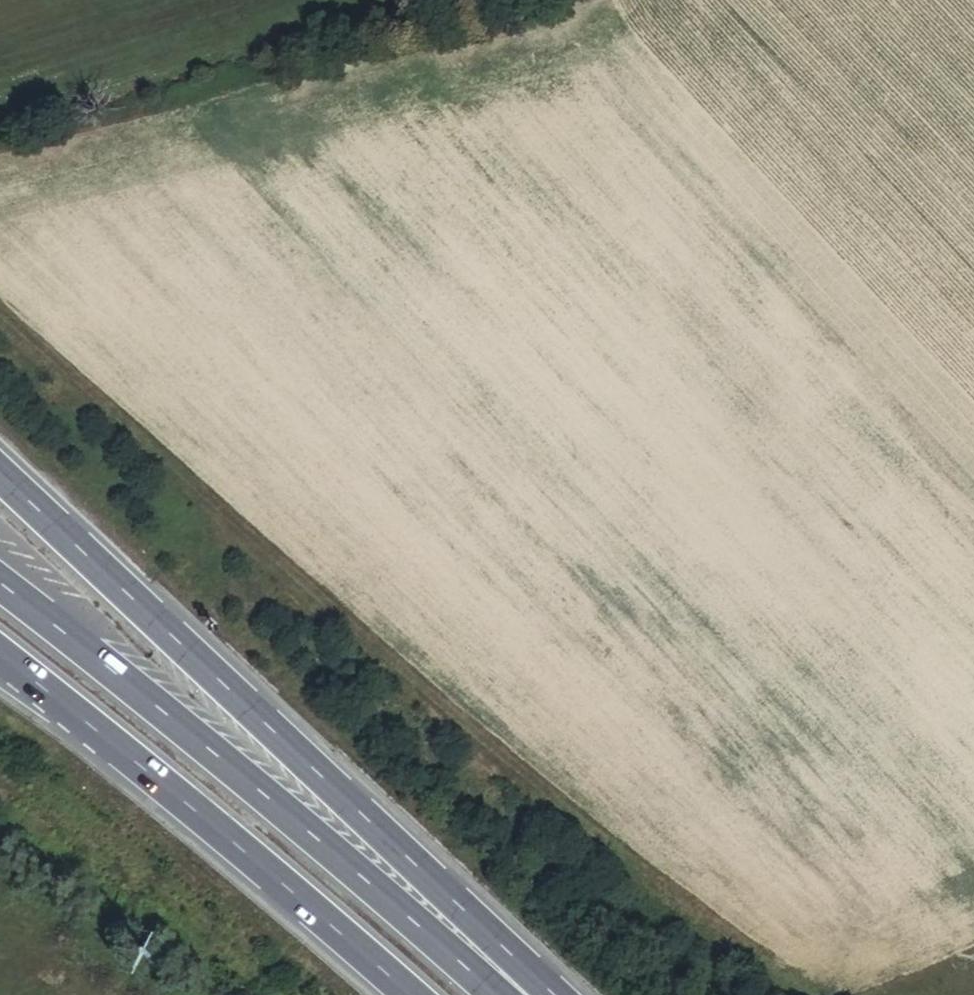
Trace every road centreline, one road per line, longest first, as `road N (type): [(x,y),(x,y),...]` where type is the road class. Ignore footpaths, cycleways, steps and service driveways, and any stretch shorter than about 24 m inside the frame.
road 1 (motorway): [(531,994),(0,477)]
road 2 (motorway): [(512,994),(0,584)]
road 3 (motorway): [(0,651),(412,994)]

